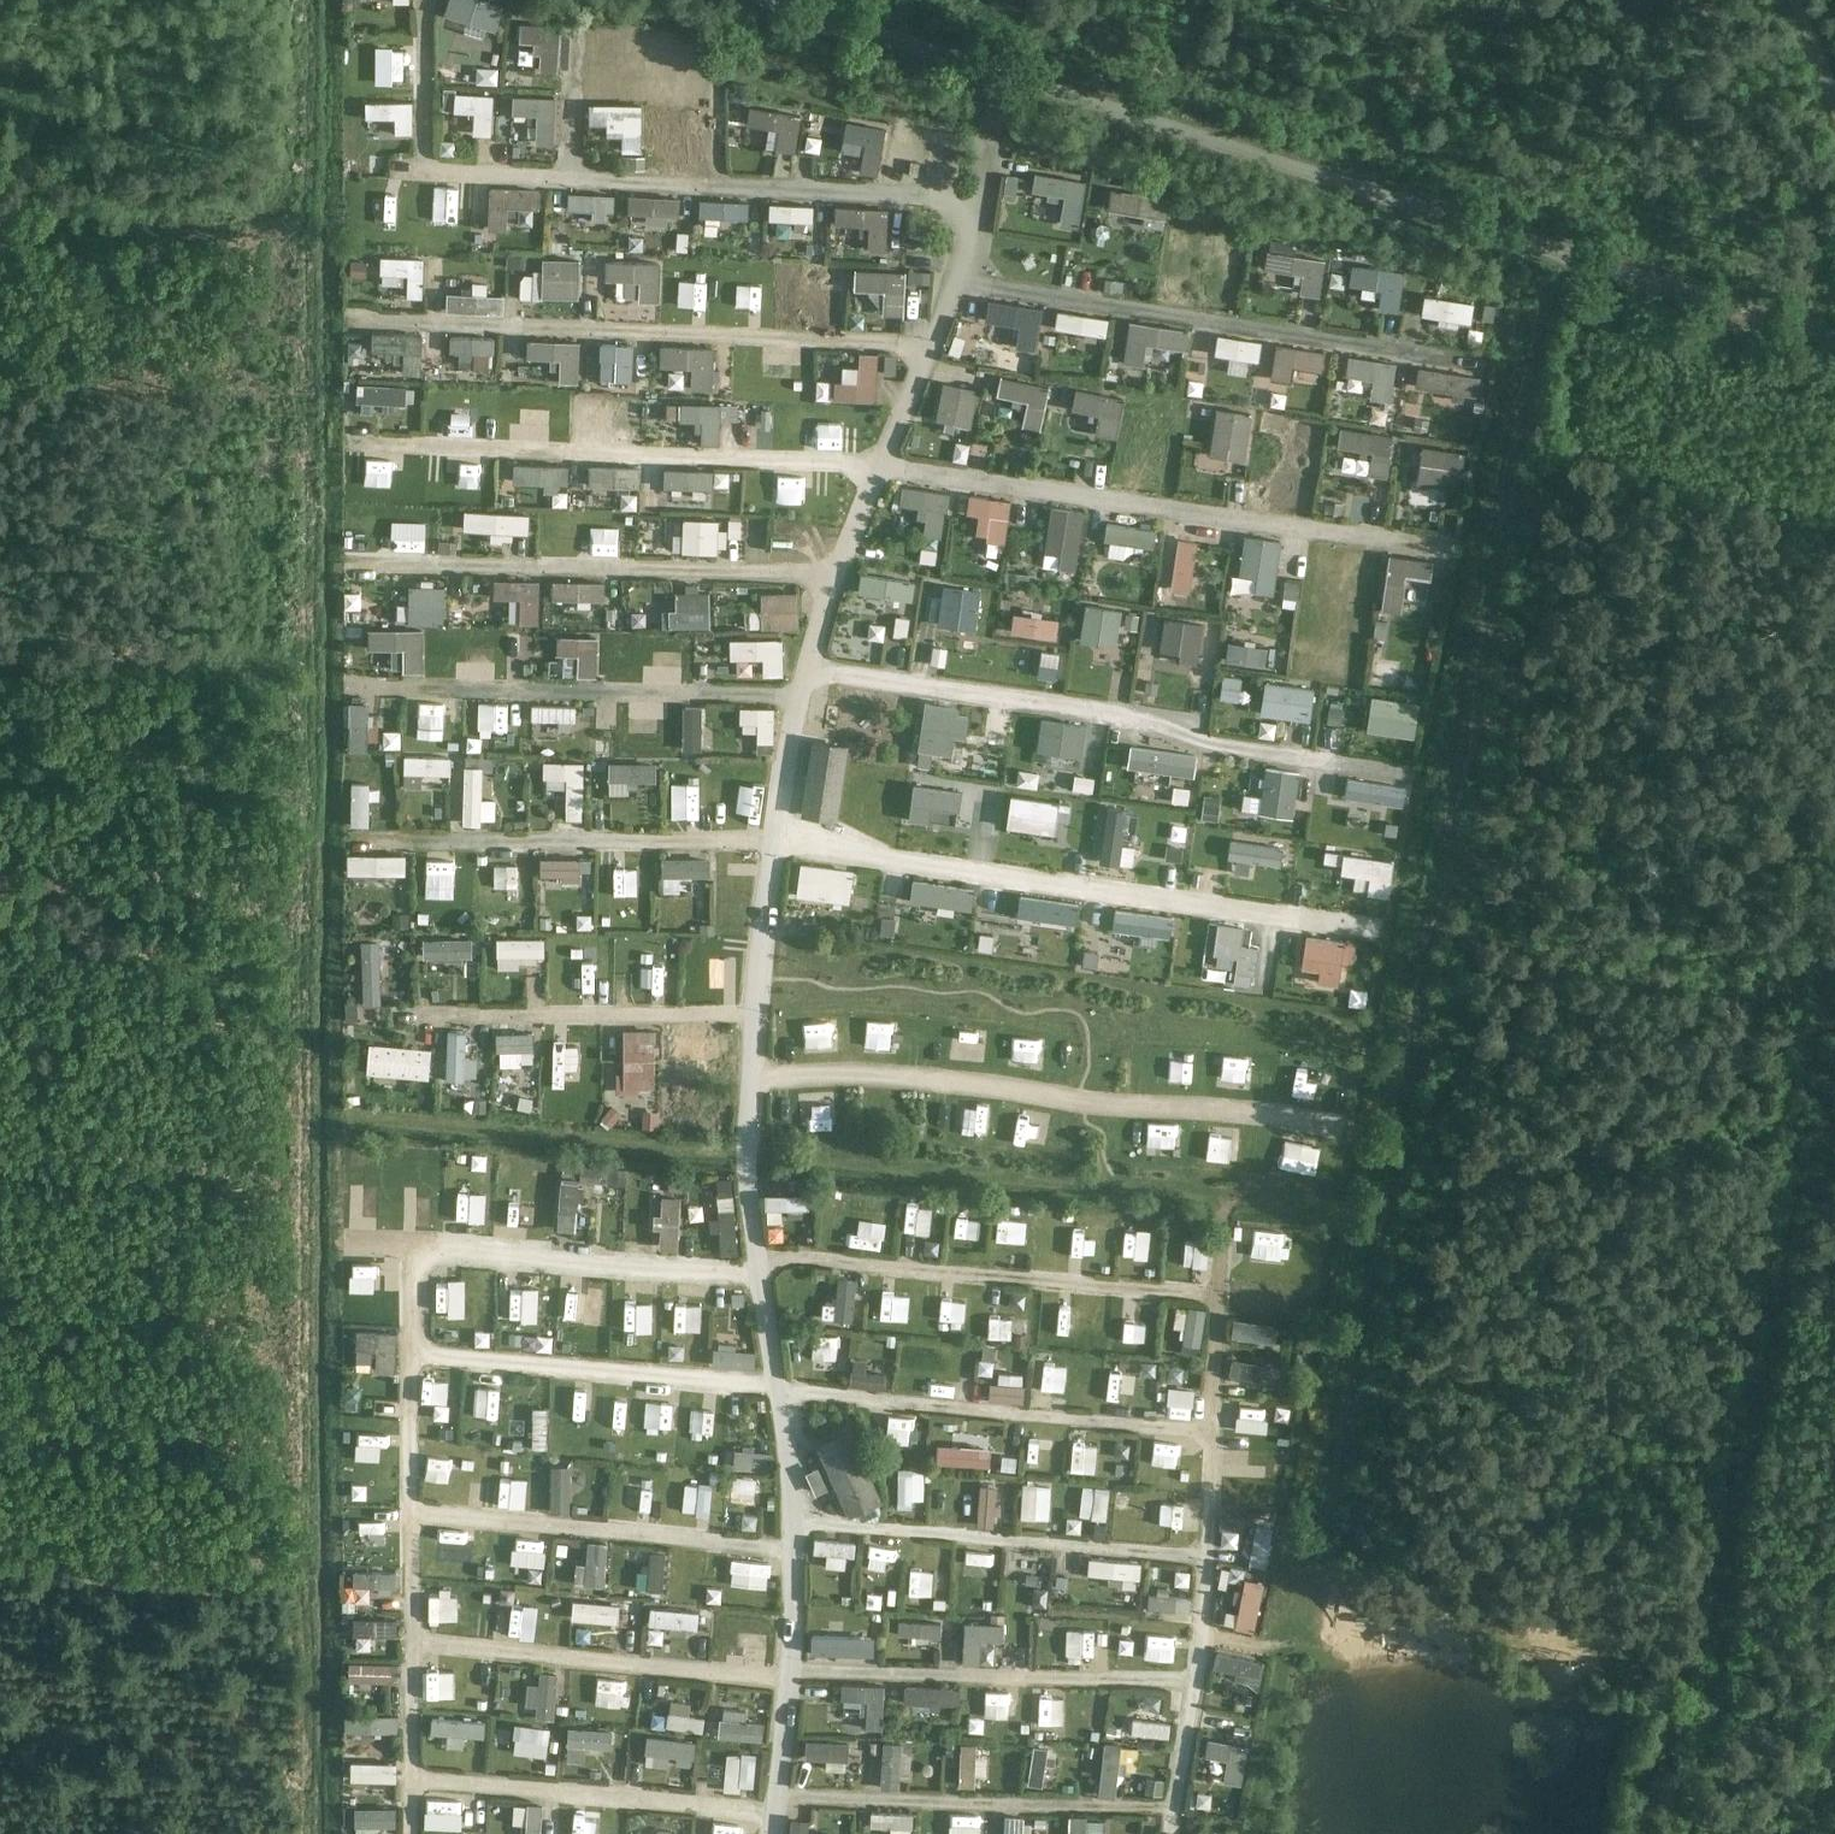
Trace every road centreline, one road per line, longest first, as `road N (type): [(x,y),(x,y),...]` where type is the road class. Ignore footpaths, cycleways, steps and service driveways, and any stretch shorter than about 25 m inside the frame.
road 1 (unclassified): [(733,0),(1834,342)]
road 2 (track): [(1834,117),(1787,0)]

